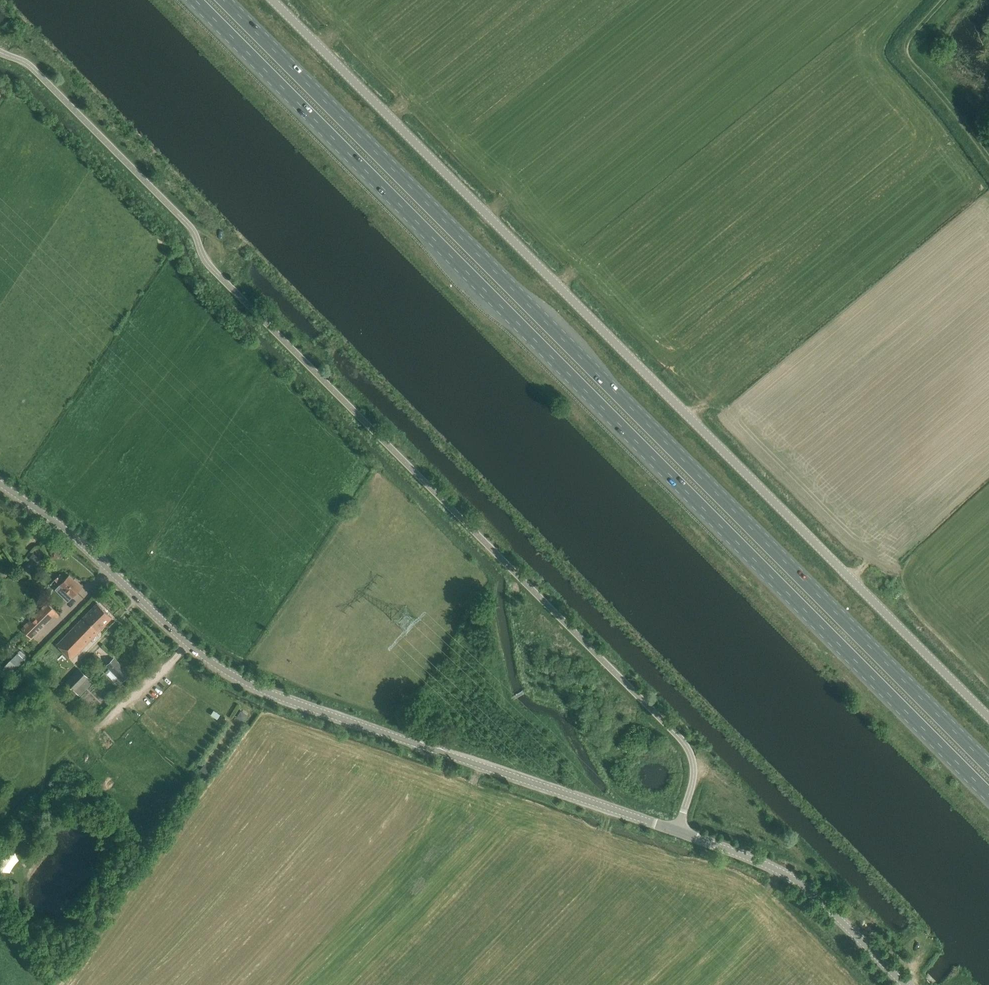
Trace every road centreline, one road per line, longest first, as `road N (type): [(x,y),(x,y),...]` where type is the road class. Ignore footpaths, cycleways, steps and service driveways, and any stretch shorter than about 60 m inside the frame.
road 1 (trunk): [(194,0),(988,796)]
road 2 (trunk): [(988,765),(225,0)]
road 3 (unclassified): [(0,50),(31,65),(192,228),(204,263),(688,747),(693,775),(678,831)]
road 4 (unclassified): [(988,718),(274,0)]
road 5 (tertiary): [(678,831),(242,681),(0,480)]
road 6 (tertiary): [(904,984),(785,873),(678,831)]

